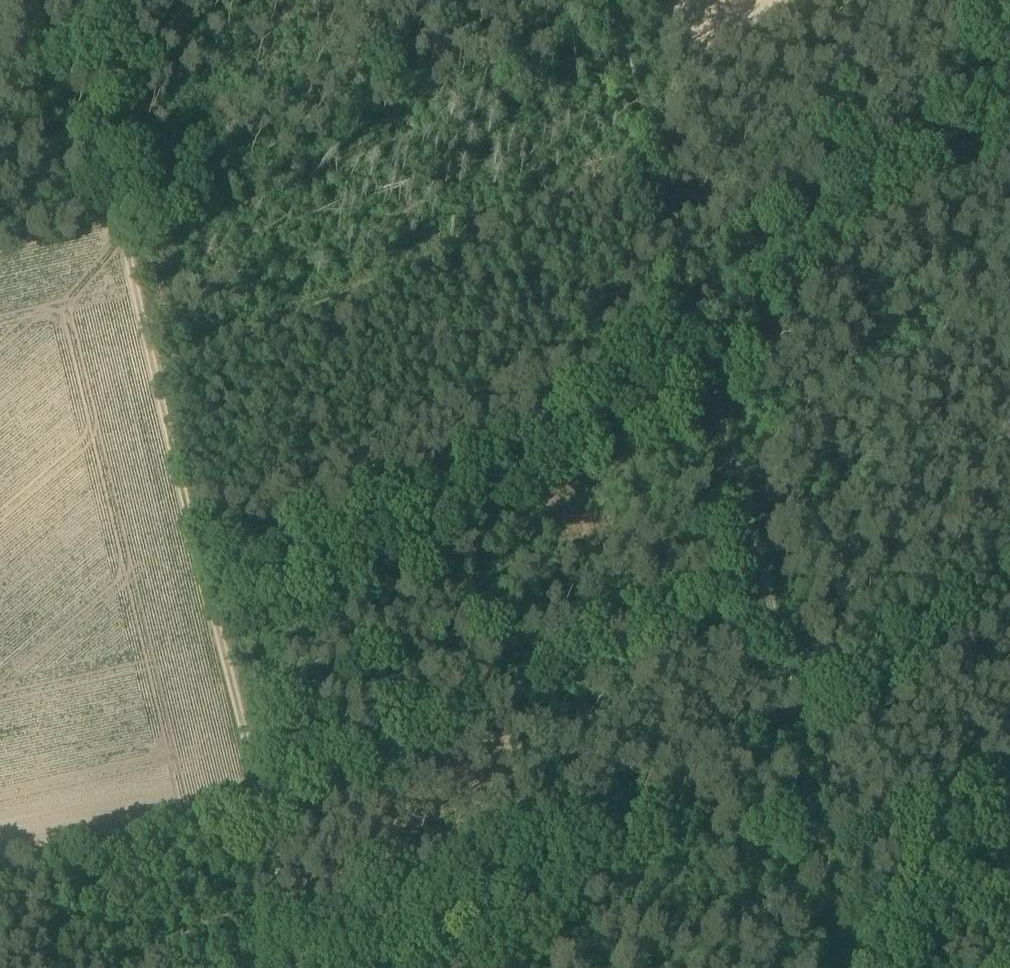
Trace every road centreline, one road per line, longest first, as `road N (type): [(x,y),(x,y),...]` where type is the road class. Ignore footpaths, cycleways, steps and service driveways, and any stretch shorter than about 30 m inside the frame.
road 1 (track): [(307,967),(65,0)]

